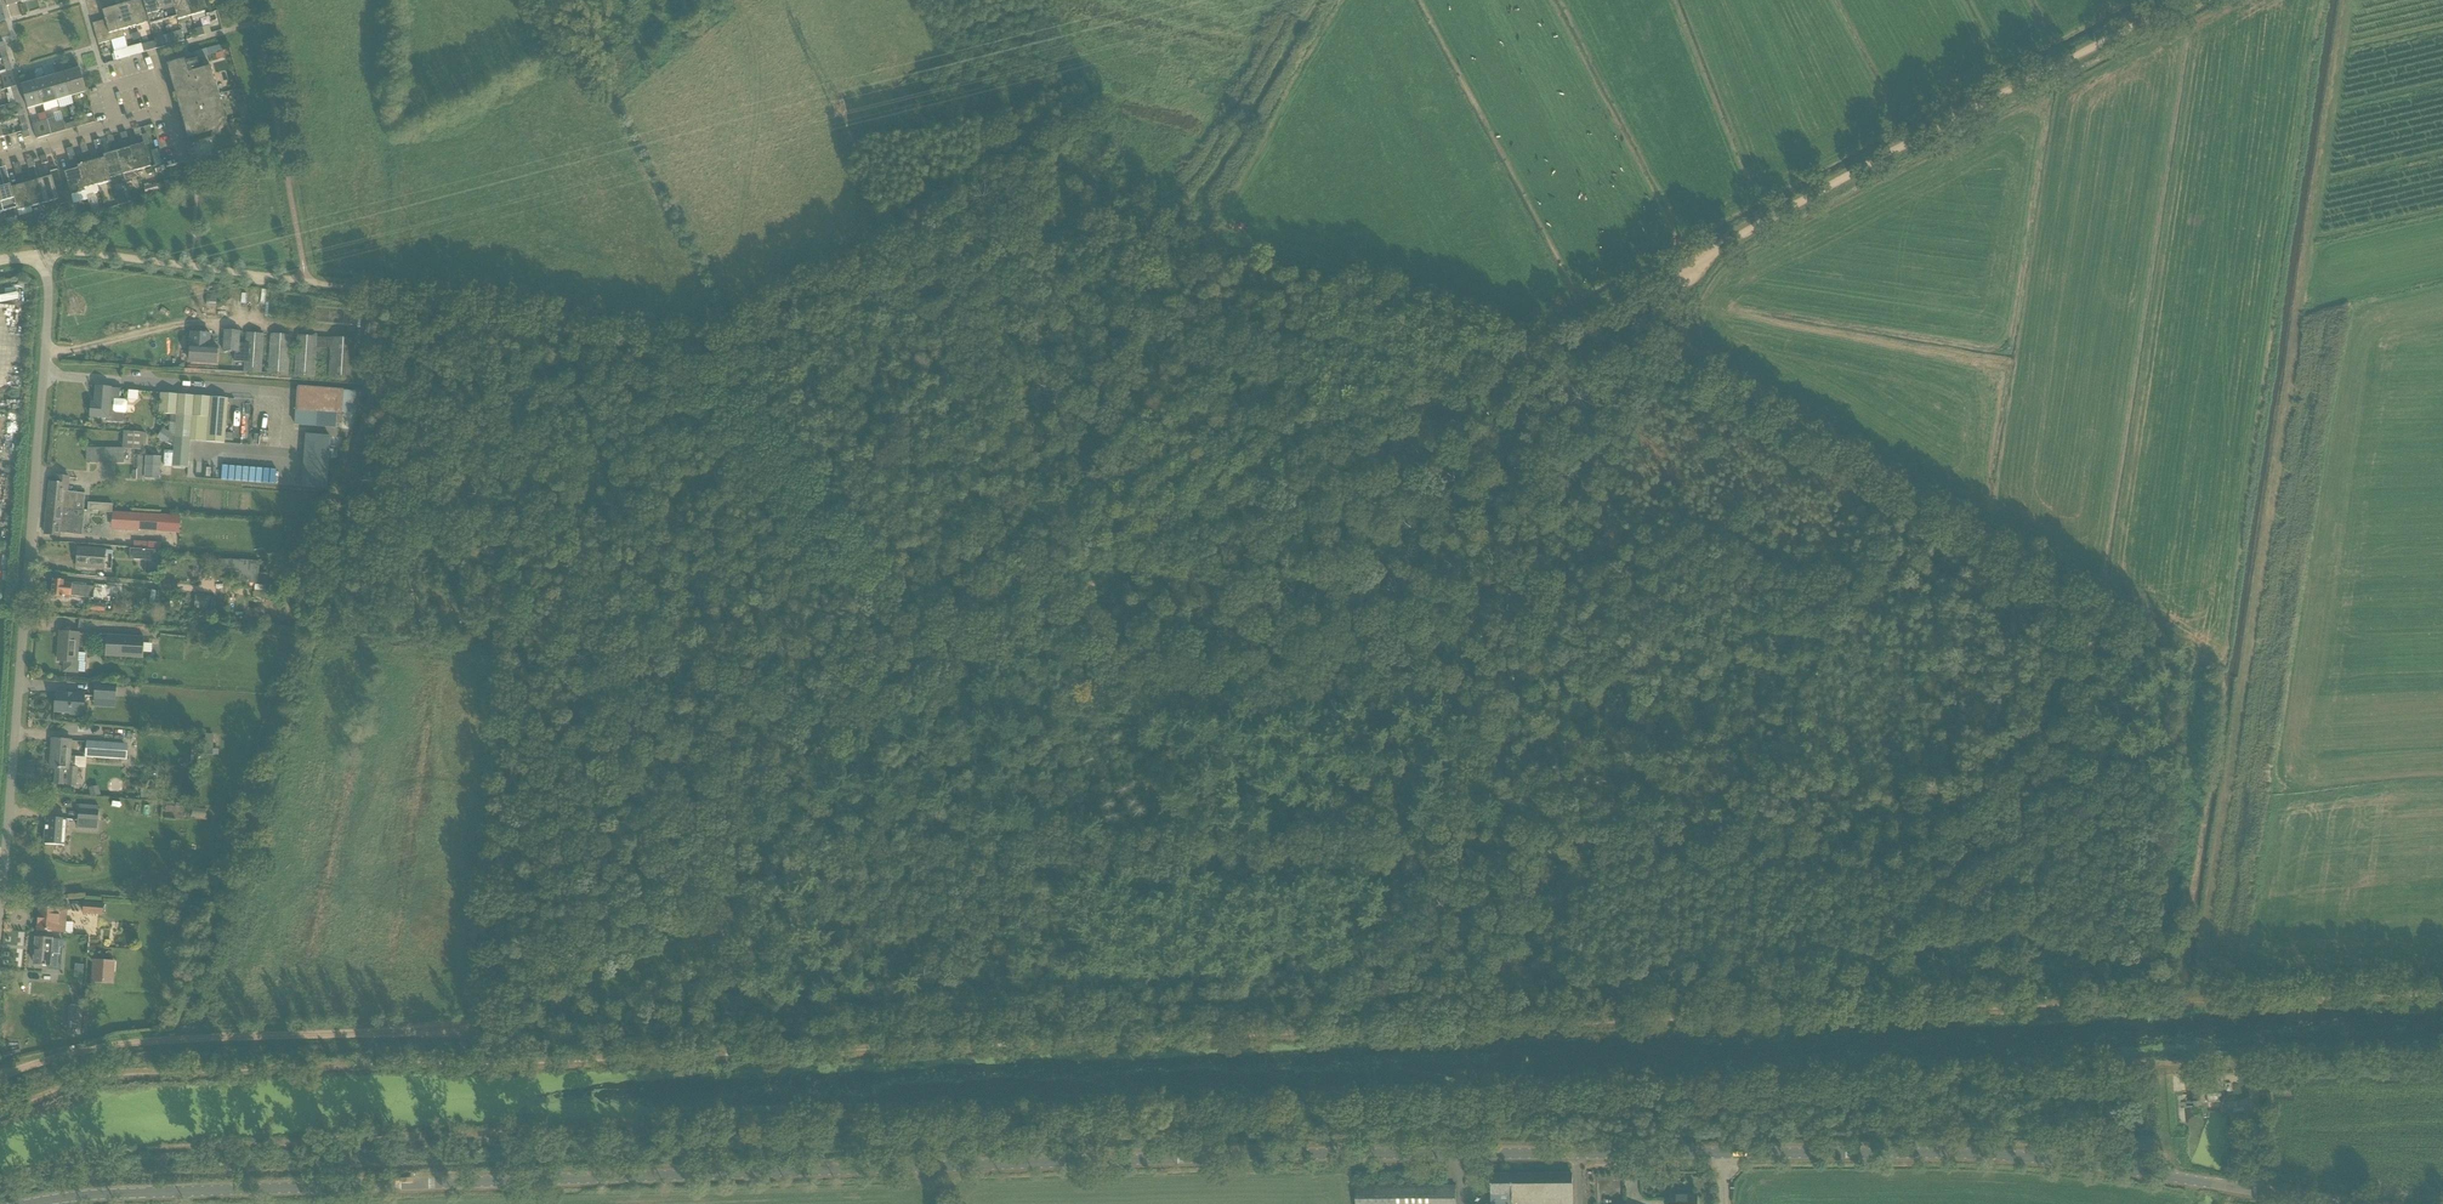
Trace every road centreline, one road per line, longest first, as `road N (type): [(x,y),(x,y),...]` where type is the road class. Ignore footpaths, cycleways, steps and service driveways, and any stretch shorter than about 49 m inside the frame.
road 1 (track): [(505,1000),(517,1018),(1350,976),(1859,964),(2140,654),(2134,632),(1922,496),(1712,383),(1665,332),(1680,272)]
road 2 (unclassified): [(16,1203),(123,1192),(1628,1147),(1985,1154),(2203,1182)]
road 3 (track): [(934,680),(1168,540),(2181,0)]
road 4 (track): [(998,841),(1928,826),(1977,839)]
road 5 (residential): [(0,972),(51,253)]
road 6 (track): [(1665,332),(1428,838)]
road 7 (track): [(505,1000),(759,797),(934,680)]
road 8 (track): [(679,345),(1146,218)]
road 9 (track): [(0,1093),(51,1059),(137,1042),(462,1030)]
road 10 (track): [(934,680),(679,345)]
road 11 (track): [(679,345),(352,291)]
road 12 (unclassified): [(352,291),(192,265),(51,253)]
road 13 (track): [(1313,0),(1207,184),(1191,204),(1146,218)]
road 14 (residential): [(0,157),(158,112),(172,157)]
road 15 (unclassified): [(2339,1203),(2203,1182)]

